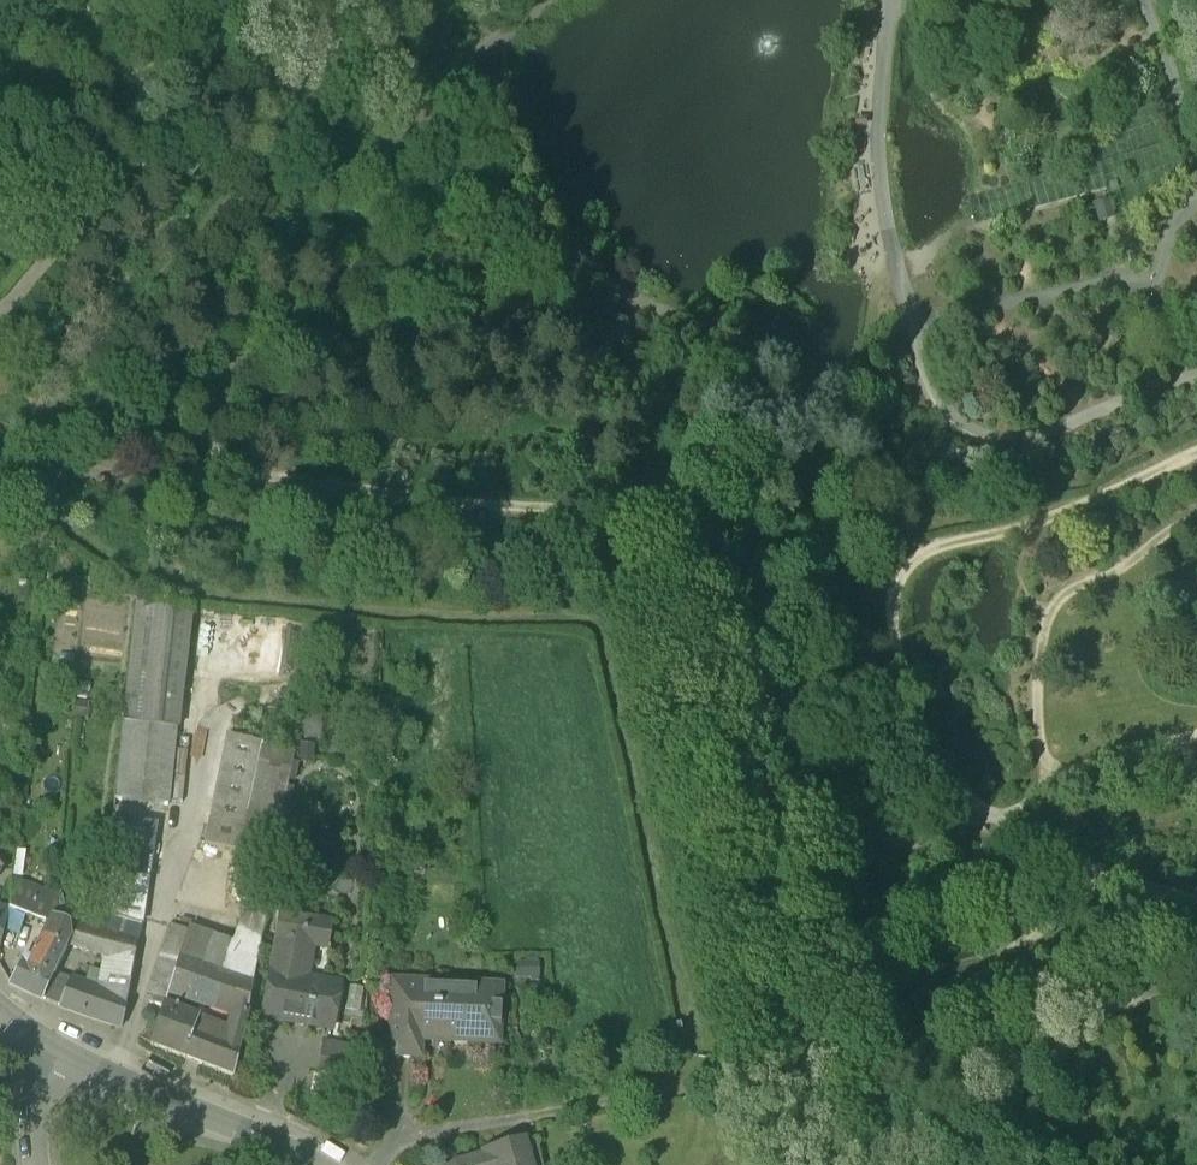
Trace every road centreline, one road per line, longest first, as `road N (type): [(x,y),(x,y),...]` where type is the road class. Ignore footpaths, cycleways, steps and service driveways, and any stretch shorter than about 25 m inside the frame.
road 1 (tertiary): [(53,1050),(314,1164)]

